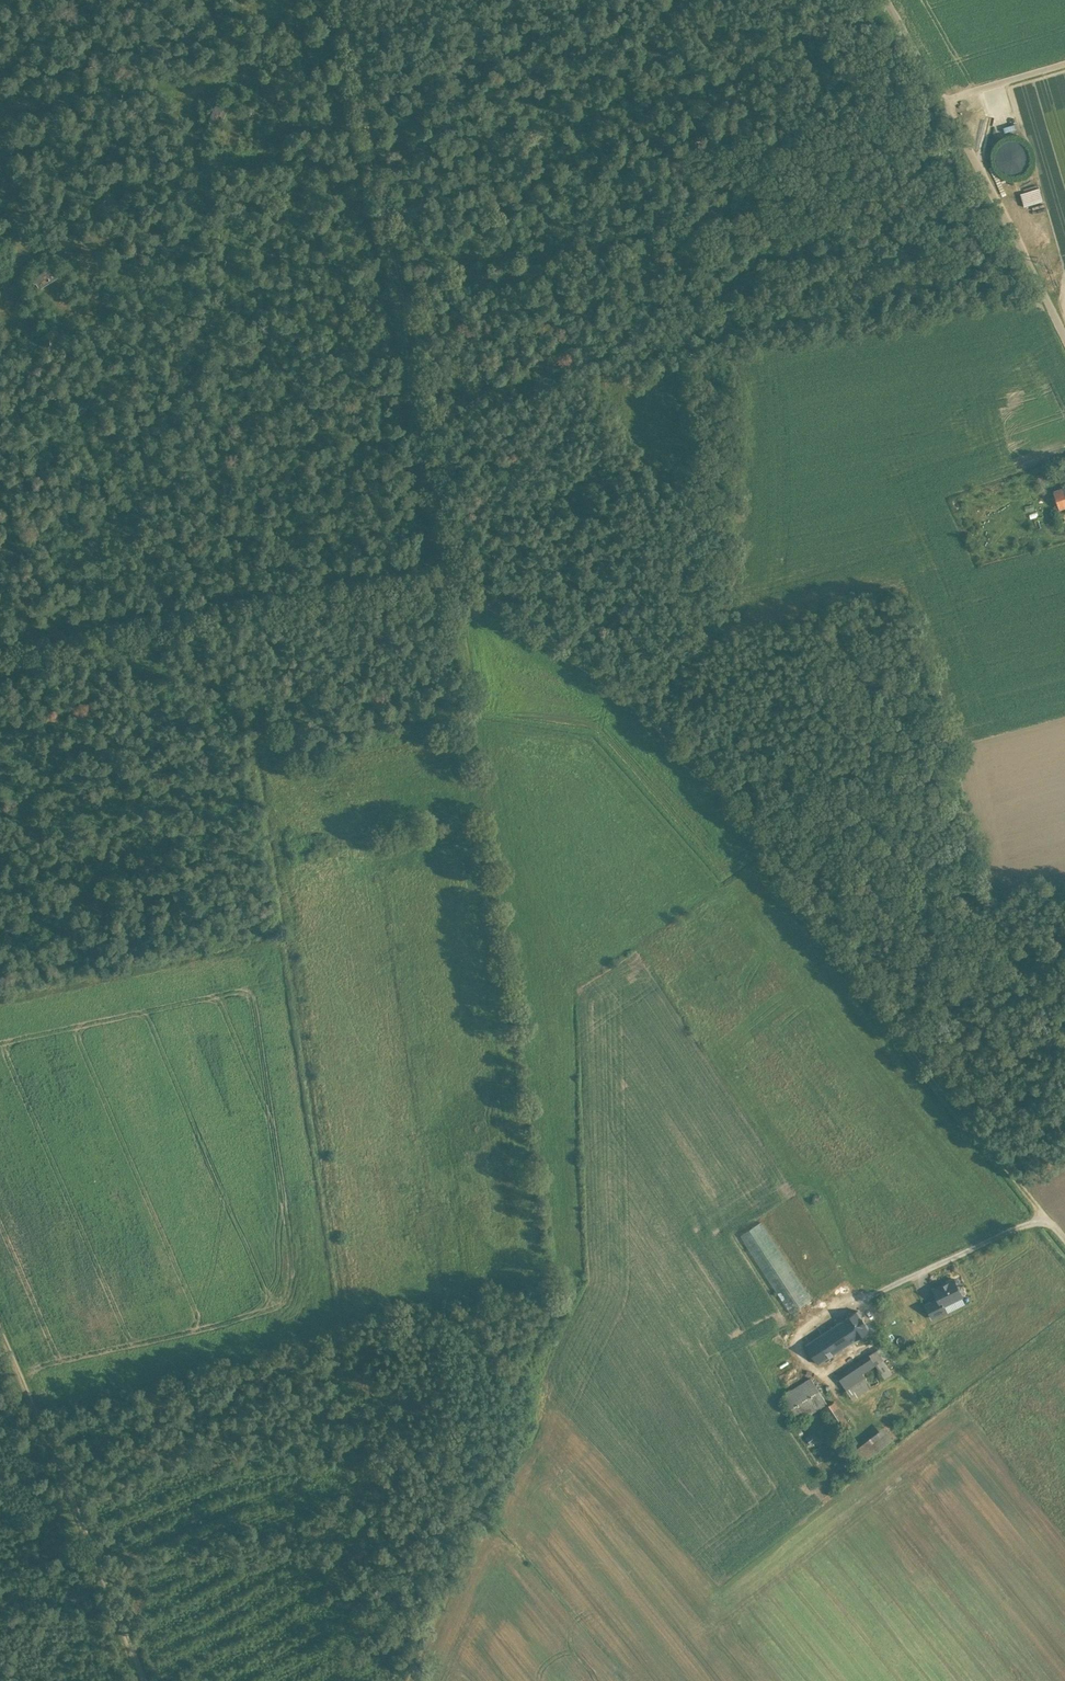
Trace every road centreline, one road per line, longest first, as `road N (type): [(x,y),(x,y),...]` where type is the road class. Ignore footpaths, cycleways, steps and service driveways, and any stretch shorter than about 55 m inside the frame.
road 1 (unclassified): [(1064,1234),(717,794),(596,672),(433,553),(339,0)]
road 2 (track): [(0,644),(433,553)]
road 3 (track): [(147,1680),(0,1322)]
road 4 (unclassified): [(947,102),(1064,341)]
road 5 (unclassified): [(1064,66),(947,102)]

